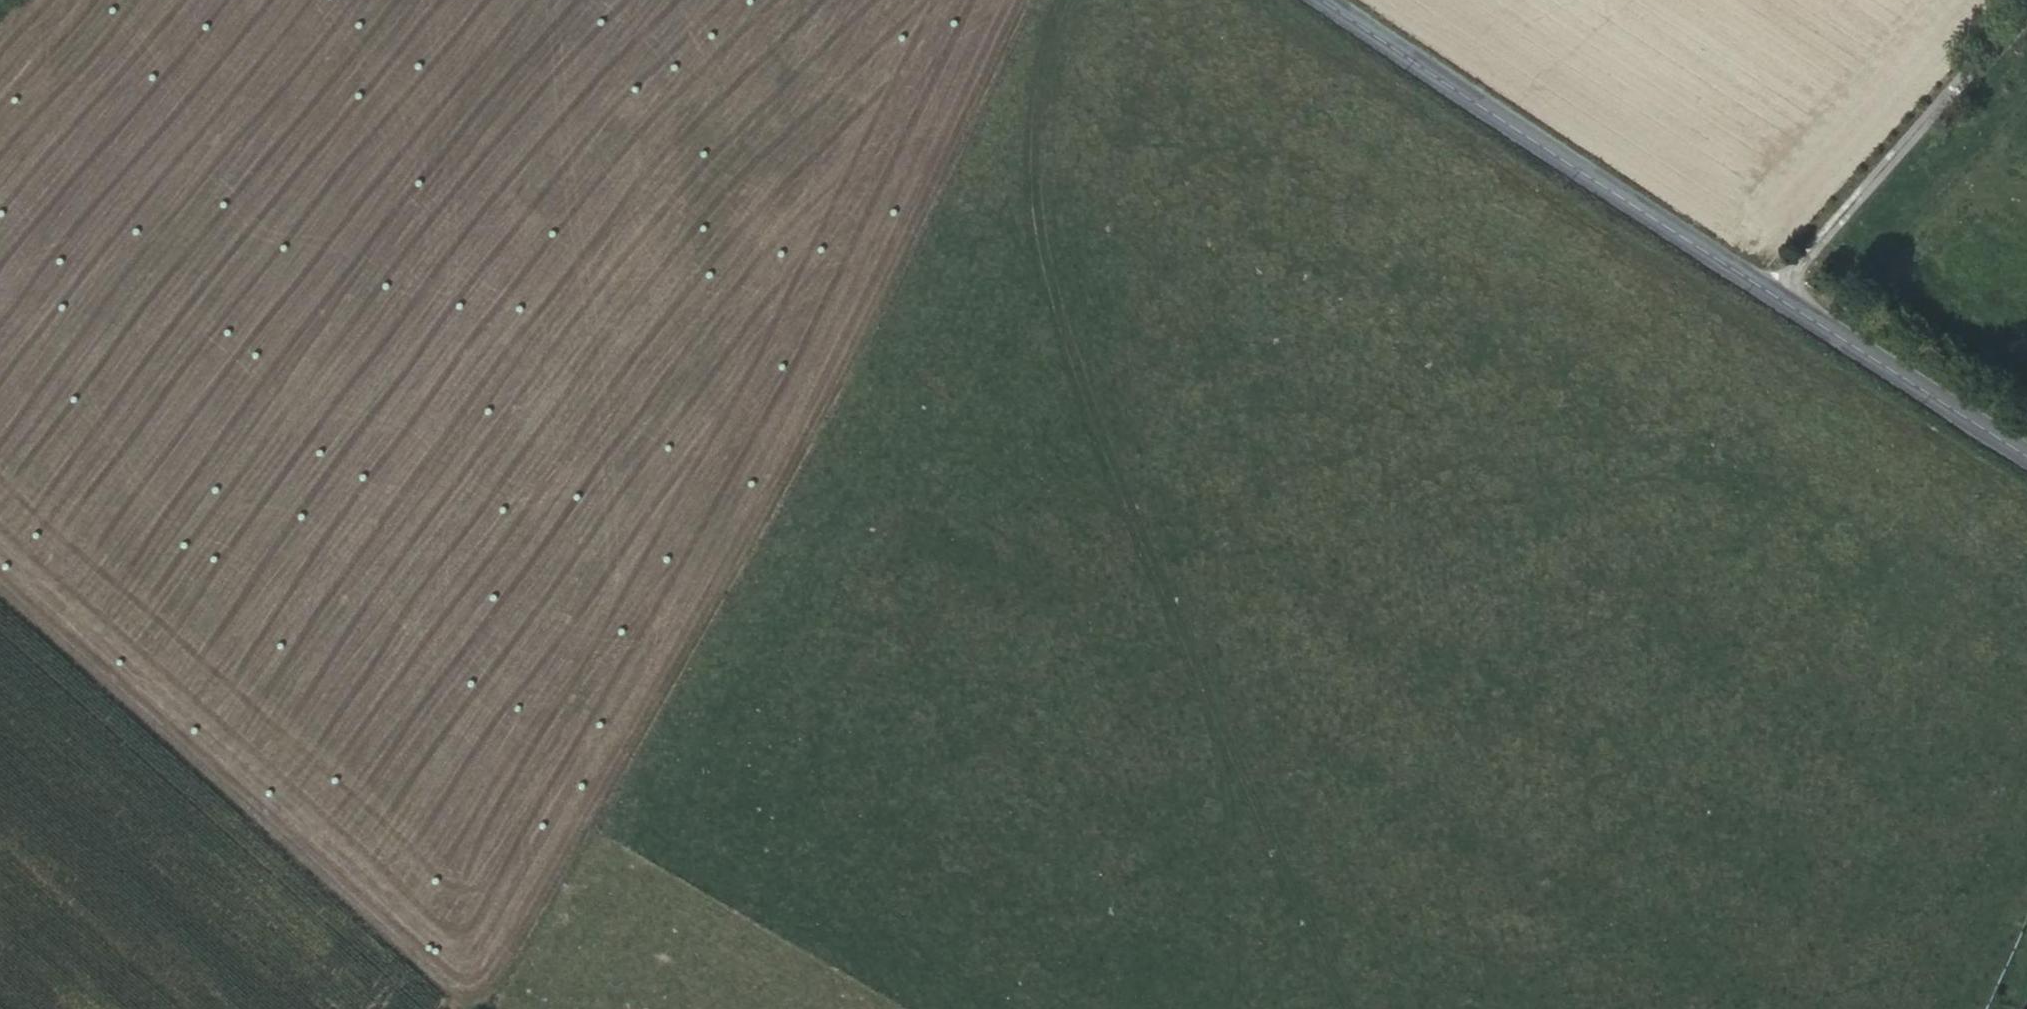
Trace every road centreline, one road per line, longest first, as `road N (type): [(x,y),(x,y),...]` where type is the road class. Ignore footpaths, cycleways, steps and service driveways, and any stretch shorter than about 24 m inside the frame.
road 1 (tertiary): [(2026,455),(1330,0)]

